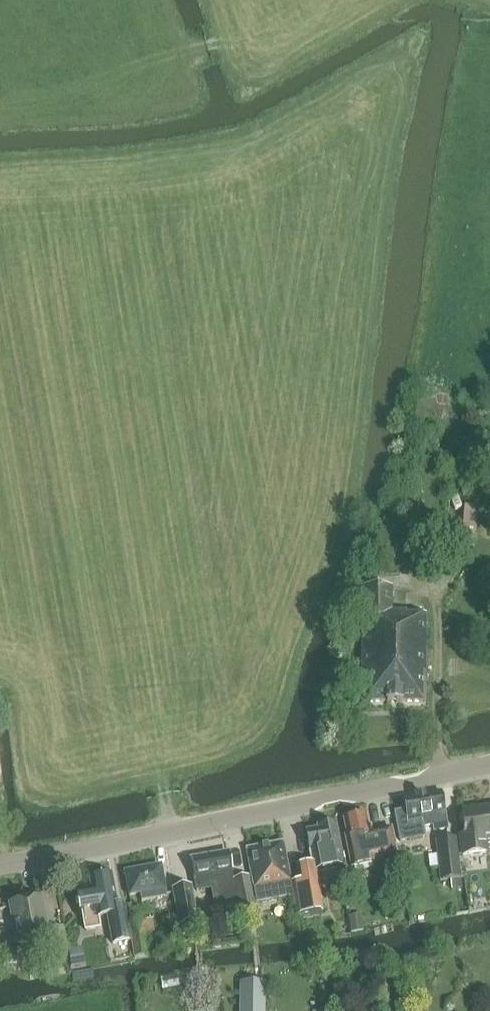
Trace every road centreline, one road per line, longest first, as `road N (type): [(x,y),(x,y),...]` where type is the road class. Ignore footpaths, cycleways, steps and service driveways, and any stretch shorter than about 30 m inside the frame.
road 1 (tertiary): [(0,867),(489,767)]

